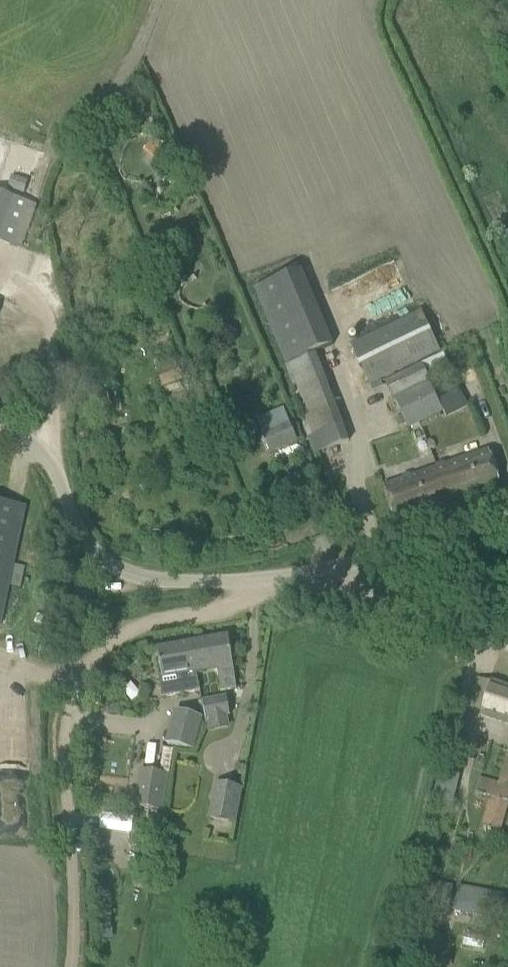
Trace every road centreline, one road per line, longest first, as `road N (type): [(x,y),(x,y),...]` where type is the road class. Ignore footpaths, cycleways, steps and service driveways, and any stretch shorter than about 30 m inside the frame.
road 1 (track): [(69,966),(64,735),(76,678),(118,638),(255,580)]
road 2 (unclassified): [(169,581),(293,576),(392,551),(507,505)]
road 3 (unclassified): [(169,581),(121,567),(79,527),(57,469),(38,447),(0,433)]
road 4 (track): [(507,646),(293,576)]

